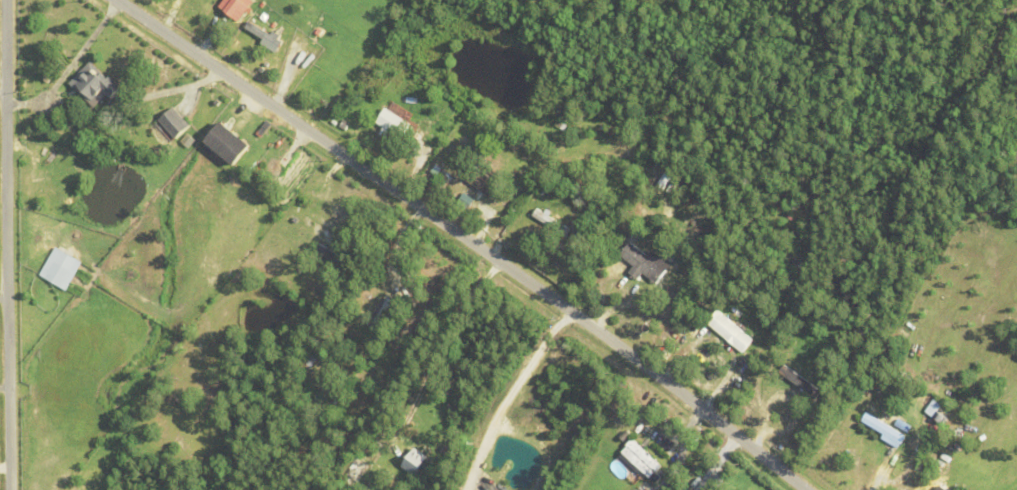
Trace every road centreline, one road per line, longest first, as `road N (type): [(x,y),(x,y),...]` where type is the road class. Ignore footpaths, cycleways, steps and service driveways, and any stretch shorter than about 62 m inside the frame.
road 1 (residential): [(807,489),(609,339),(118,0)]
road 2 (residential): [(12,489),(8,0)]

